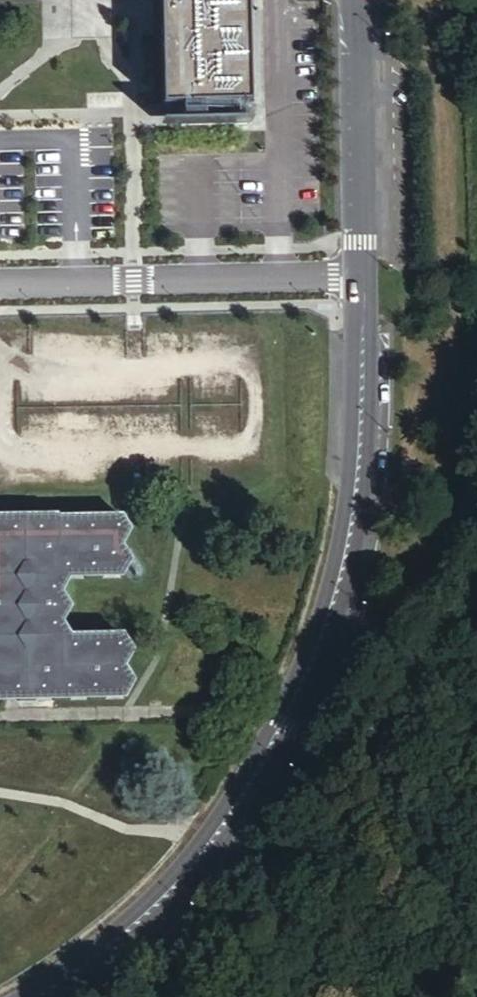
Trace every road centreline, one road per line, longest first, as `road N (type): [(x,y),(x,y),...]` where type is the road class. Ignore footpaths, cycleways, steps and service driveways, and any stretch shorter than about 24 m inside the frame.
road 1 (unclassified): [(36,996),(176,885),(222,825),(305,682),(345,567),(355,506),(363,274)]
road 2 (unclassified): [(363,274),(0,284)]
road 3 (unclassified): [(363,274),(357,0)]

